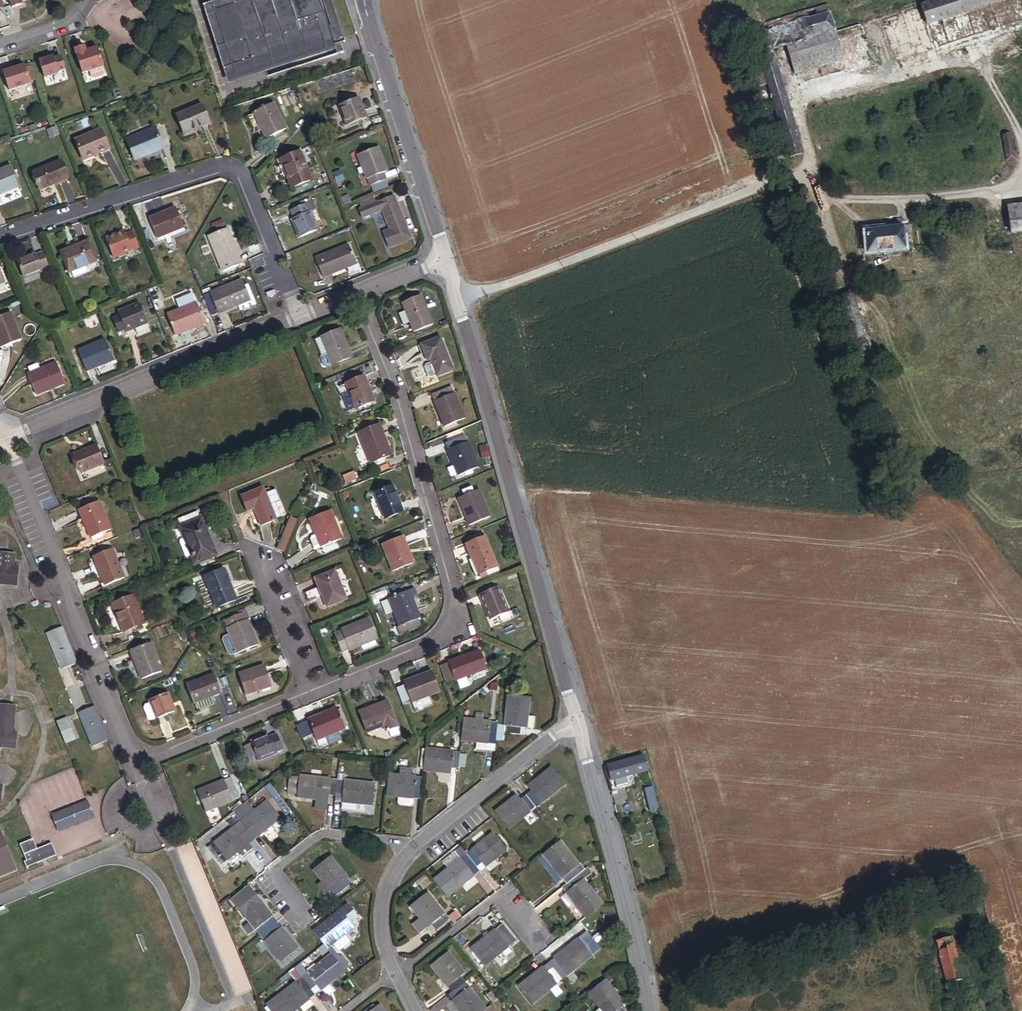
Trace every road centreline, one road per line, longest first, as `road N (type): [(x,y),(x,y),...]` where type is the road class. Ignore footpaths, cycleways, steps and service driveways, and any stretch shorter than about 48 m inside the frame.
road 1 (residential): [(4,438),(133,765),(315,691)]
road 2 (residential): [(315,691),(433,645),(456,619),(399,392),(358,294)]
road 3 (tertiary): [(577,724),(443,260)]
road 4 (residential): [(300,318),(245,182),(227,168),(0,238)]
road 5 (residential): [(4,438),(300,318)]
road 6 (tertiary): [(651,1010),(577,724)]
road 7 (tertiary): [(443,260),(364,0)]
road 8 (residential): [(577,724),(416,844)]
road 9 (residential): [(290,905),(282,866),(322,835),(416,844)]
road 10 (residential): [(527,924),(493,901),(398,976)]
road 11 (residential): [(416,844),(400,861),(383,907),(398,976)]
road 12 (residential): [(266,565),(315,691)]

